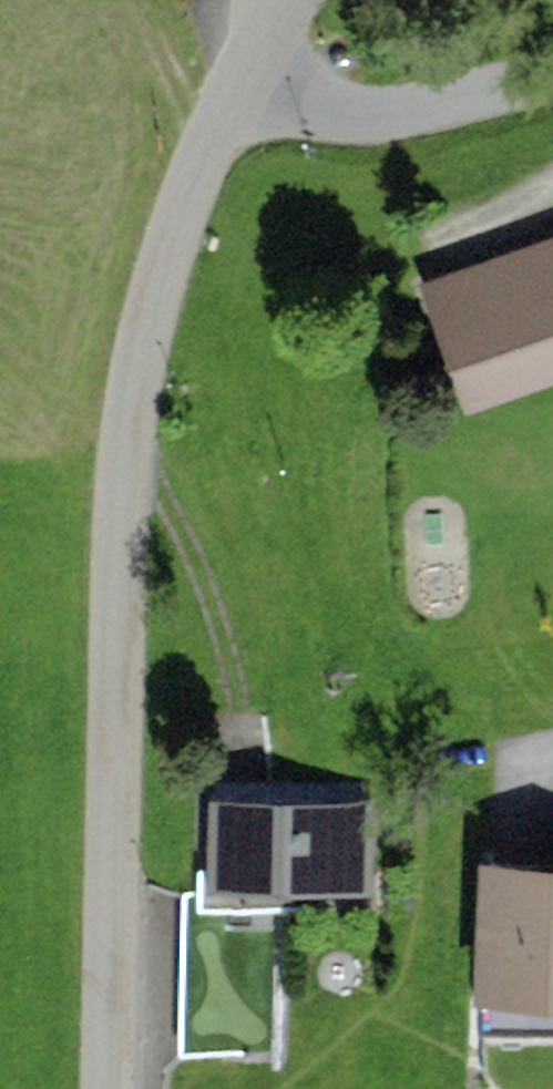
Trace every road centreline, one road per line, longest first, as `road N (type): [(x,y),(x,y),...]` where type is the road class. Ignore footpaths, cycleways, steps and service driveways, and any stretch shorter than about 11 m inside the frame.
road 1 (tertiary): [(114,1088),(117,563),(128,447),(154,294),(180,202),(241,66)]
road 2 (unclassified): [(552,76),(357,116),(289,94),(241,66)]
road 3 (track): [(125,479),(152,481),(229,671),(238,713)]

